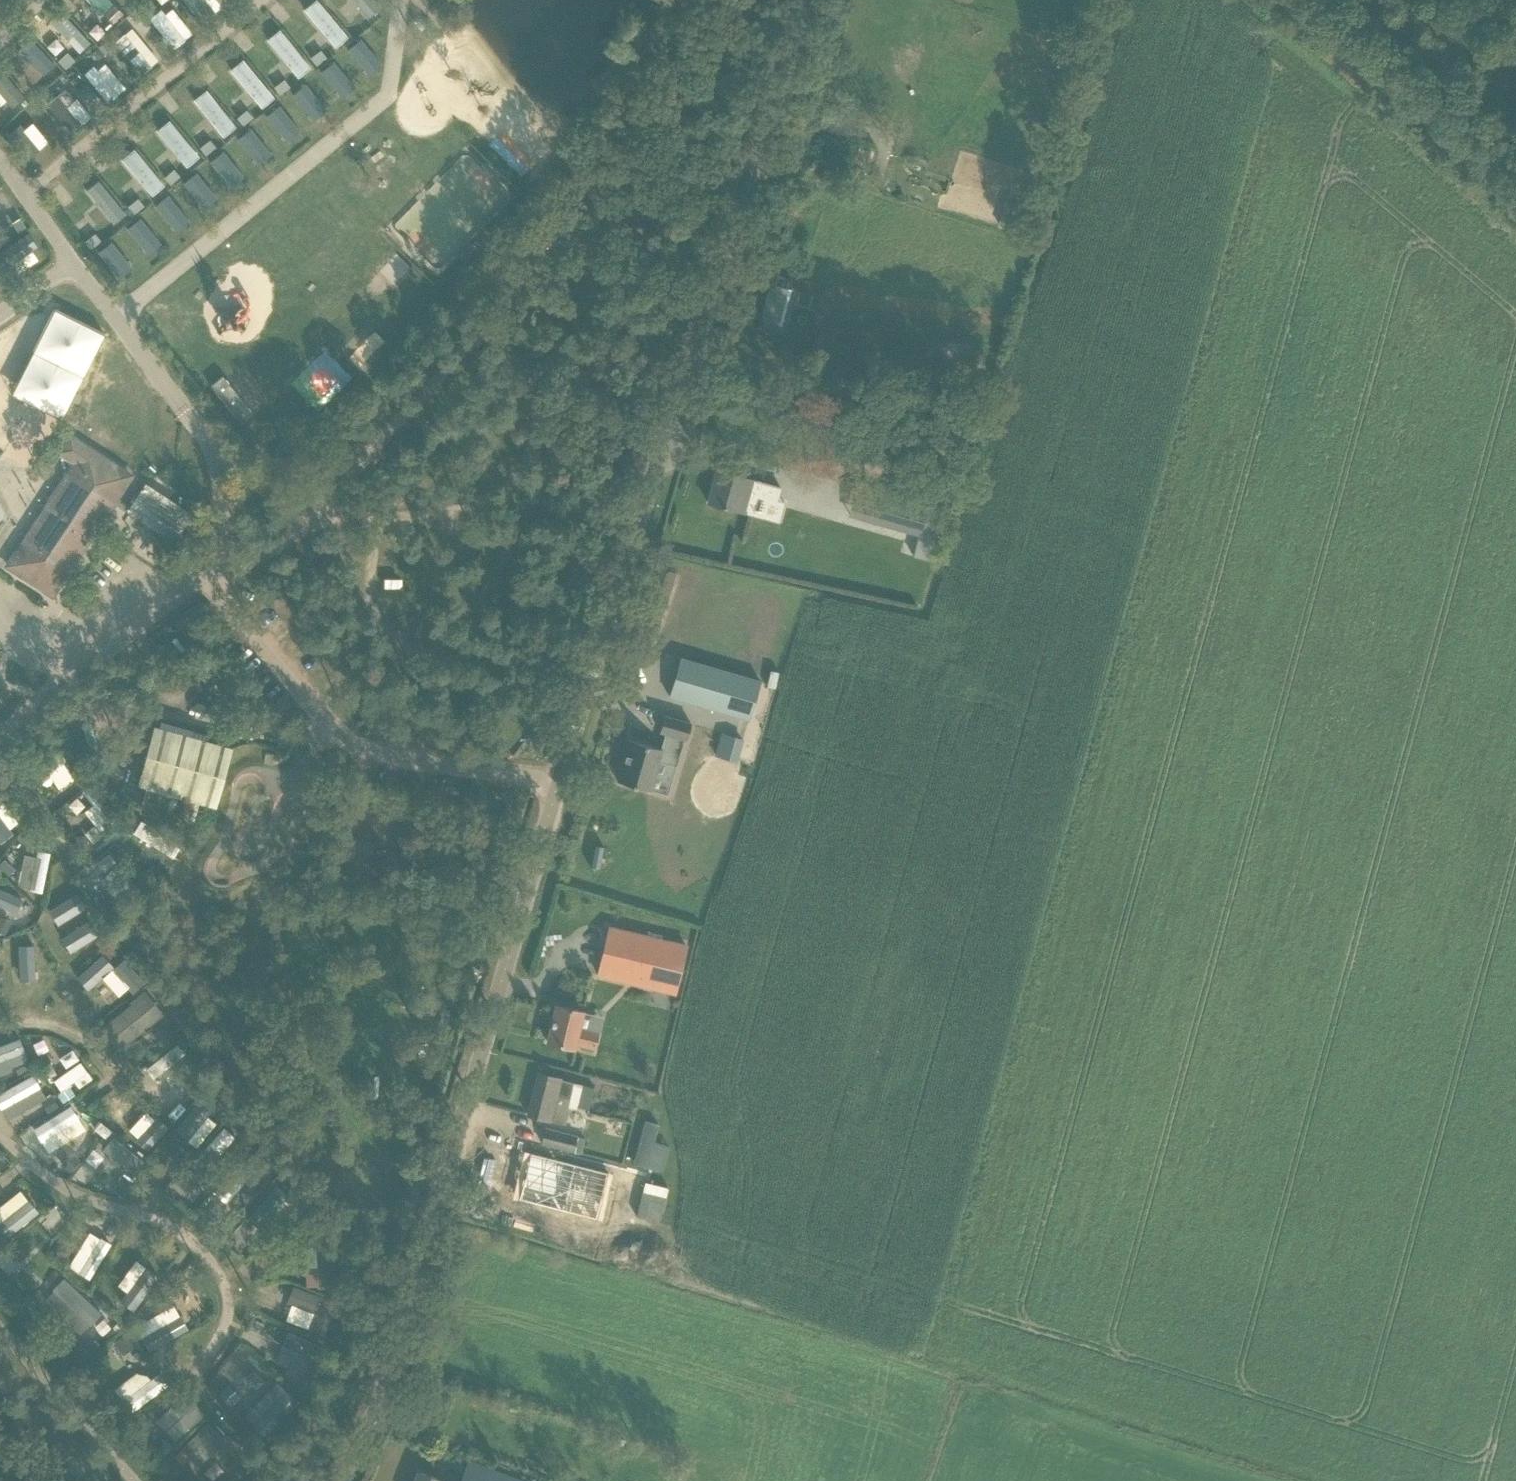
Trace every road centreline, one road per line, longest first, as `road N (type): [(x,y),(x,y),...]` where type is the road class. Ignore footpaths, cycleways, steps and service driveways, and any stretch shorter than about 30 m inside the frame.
road 1 (unclassified): [(336,1480),(390,1375),(558,782),(806,0)]
road 2 (track): [(1288,0),(1438,116),(1515,190)]
road 3 (tertiary): [(97,1480),(0,1373)]
road 4 (track): [(1438,116),(1513,0)]

